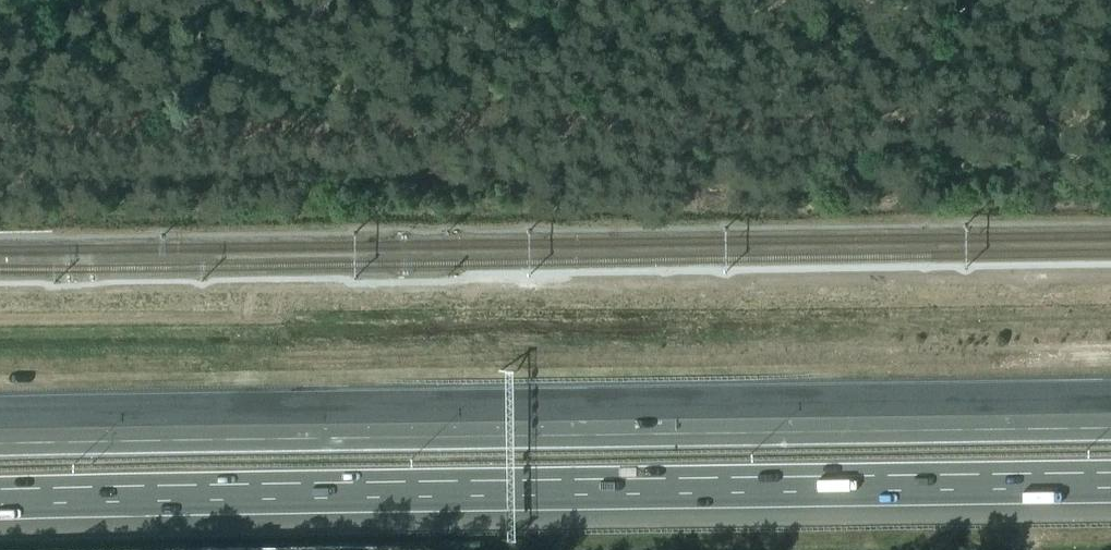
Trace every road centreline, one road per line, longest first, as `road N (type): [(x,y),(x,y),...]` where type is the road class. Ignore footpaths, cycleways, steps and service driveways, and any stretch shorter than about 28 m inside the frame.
road 1 (motorway): [(0,496),(1110,479)]
road 2 (motorway): [(1110,419),(0,434)]
road 3 (motorway): [(1110,388),(0,402)]
road 4 (track): [(431,177),(0,180)]
road 5 (track): [(1110,141),(714,165)]
road 6 (track): [(714,165),(431,177)]

